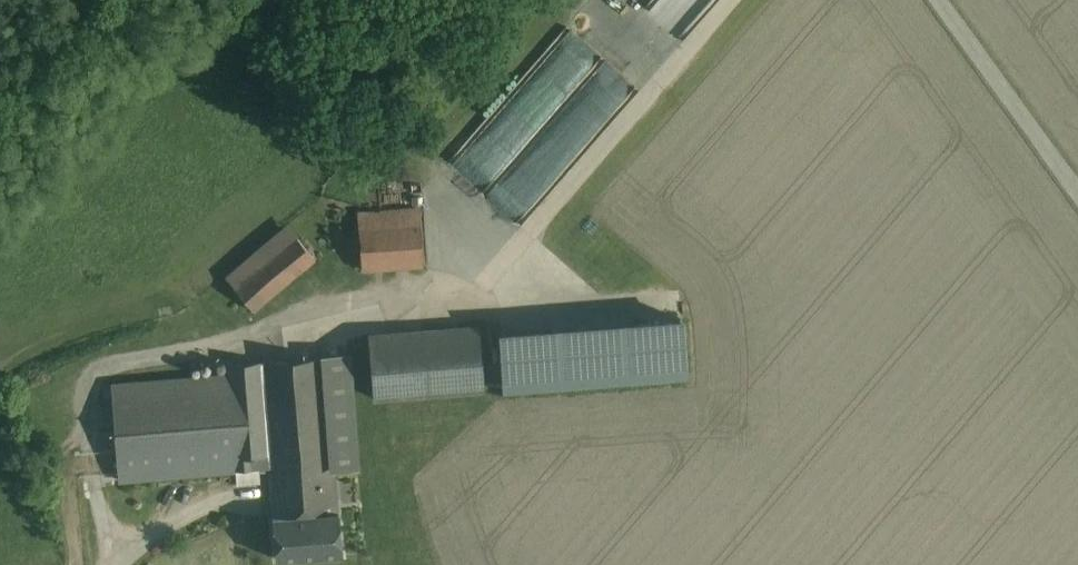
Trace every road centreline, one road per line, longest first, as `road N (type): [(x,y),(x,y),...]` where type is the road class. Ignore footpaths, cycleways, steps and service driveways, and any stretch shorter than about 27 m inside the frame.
road 1 (track): [(114,564),(87,399),(100,375),(199,353),(291,311),(366,296),(474,300),(733,0)]
road 2 (track): [(1077,189),(943,0)]

